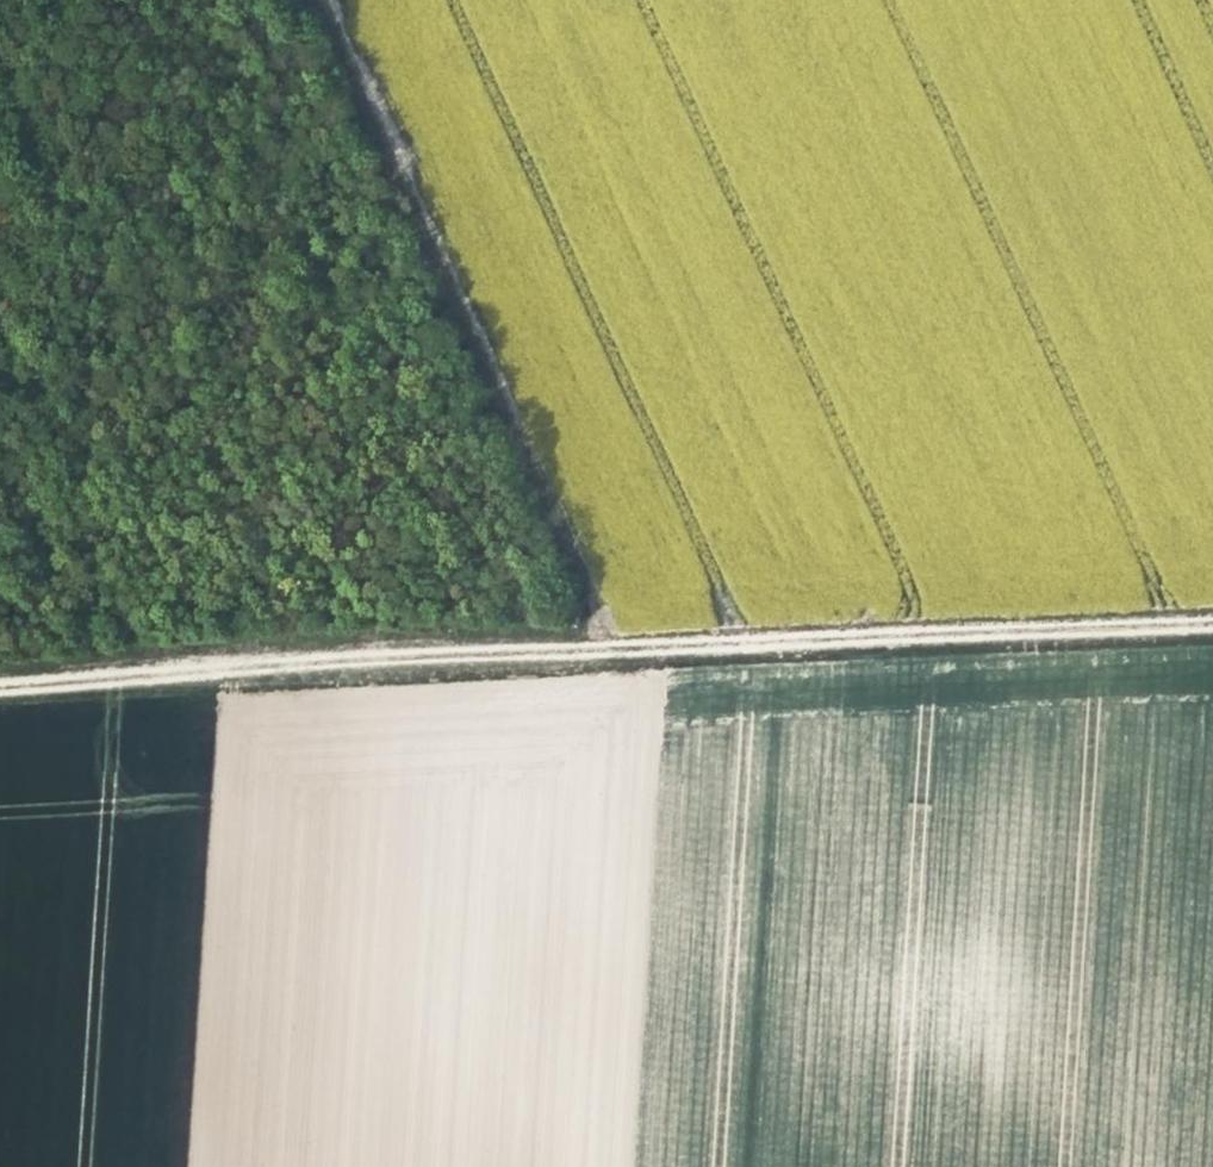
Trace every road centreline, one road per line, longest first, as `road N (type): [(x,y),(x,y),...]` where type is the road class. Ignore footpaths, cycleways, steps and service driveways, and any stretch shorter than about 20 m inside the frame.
road 1 (track): [(0,676),(1212,624)]

